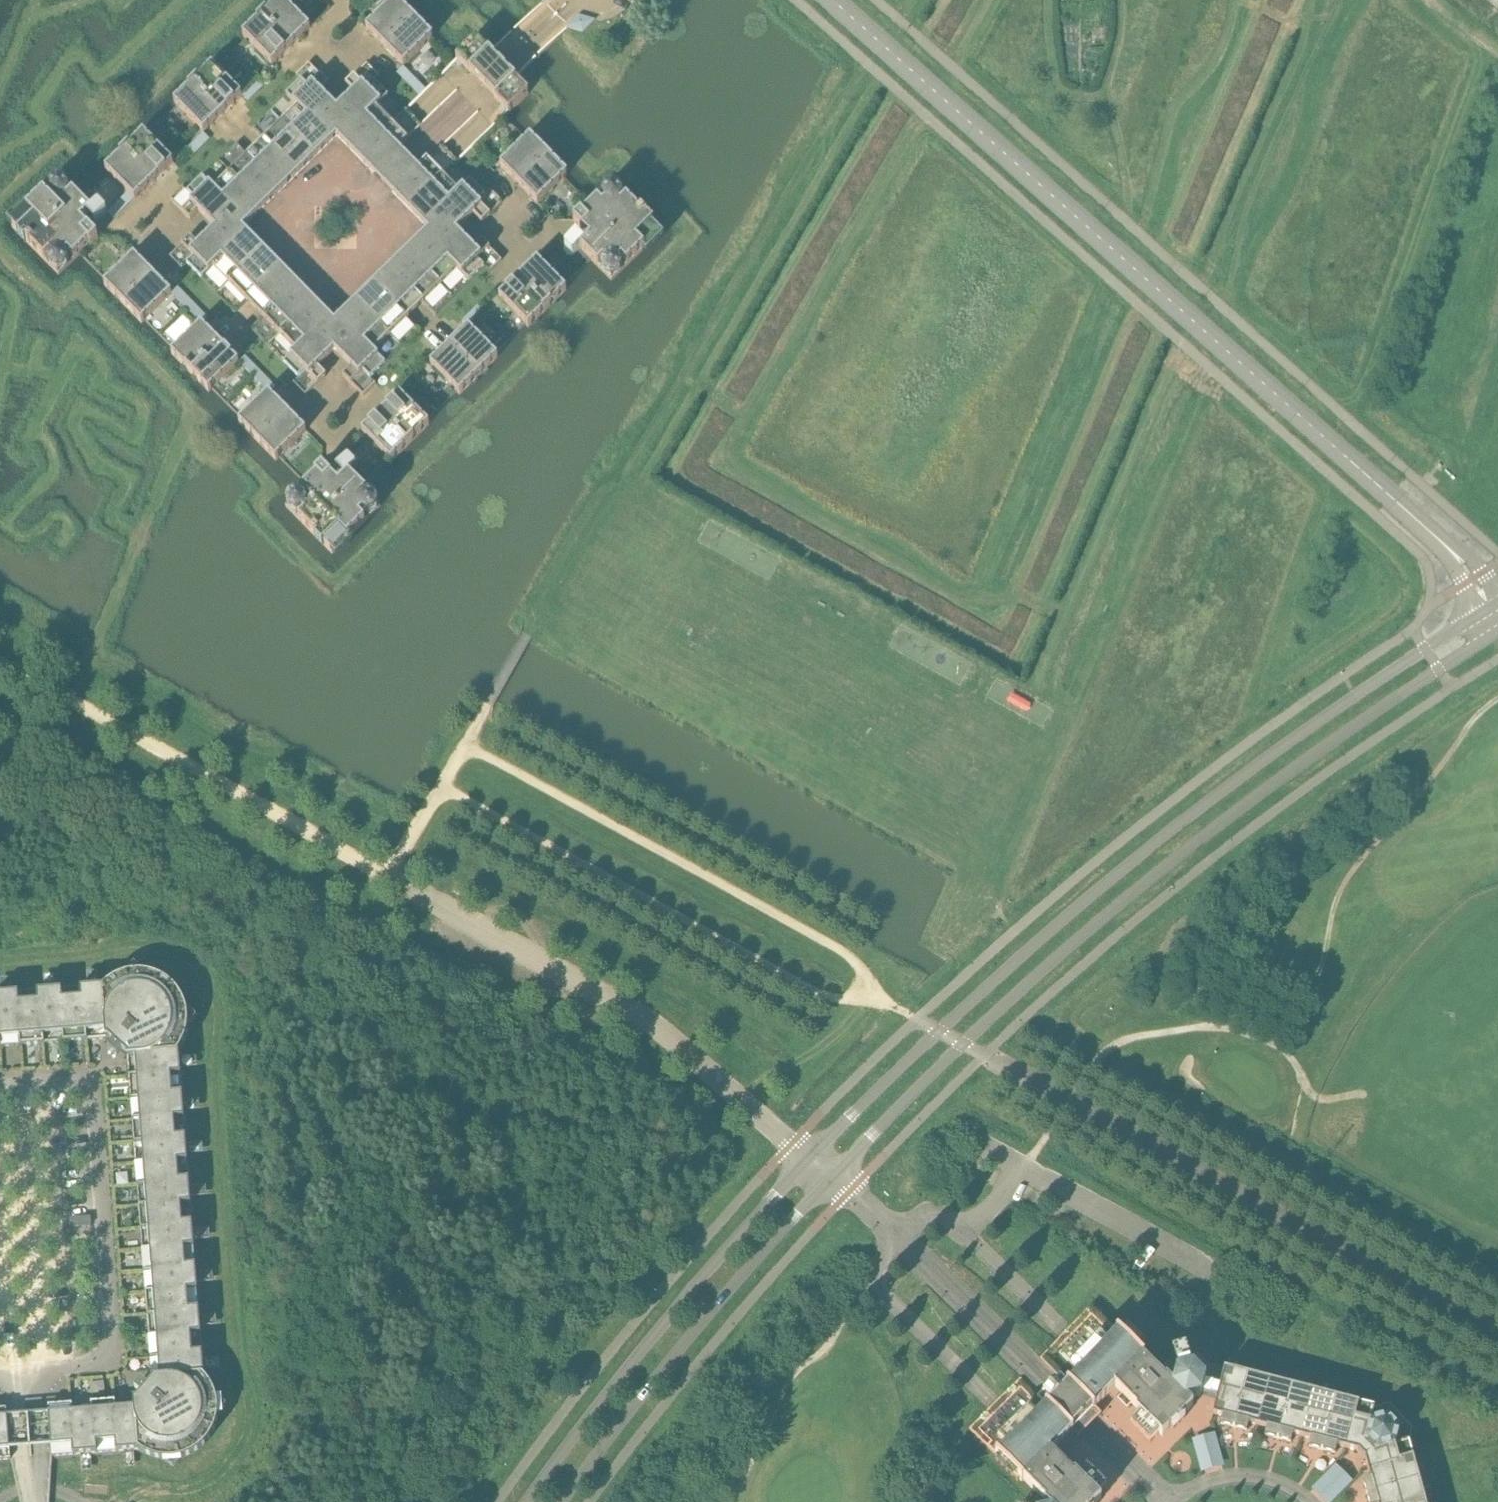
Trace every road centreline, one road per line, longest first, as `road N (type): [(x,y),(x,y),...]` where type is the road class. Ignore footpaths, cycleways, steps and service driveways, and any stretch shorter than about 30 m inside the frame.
road 1 (tertiary): [(1477,616),(1175,829),(939,1029),(808,1155)]
road 2 (tertiary): [(833,1174),(962,1042),(1195,845),(1489,638)]
road 3 (unclassified): [(831,0),(1447,545)]
road 4 (unclassified): [(808,1155),(636,1011),(393,874)]
road 5 (residential): [(833,1174),(1171,1501)]
road 6 (residential): [(22,1374),(99,1368),(114,1355),(93,1089),(71,1075),(0,1081)]
road 7 (tertiary): [(808,1155),(526,1501)]
road 8 (tertiary): [(560,1501),(756,1256),(833,1174)]
road 9 (residential): [(572,0),(383,184)]
road 10 (residential): [(33,1501),(22,1374)]

